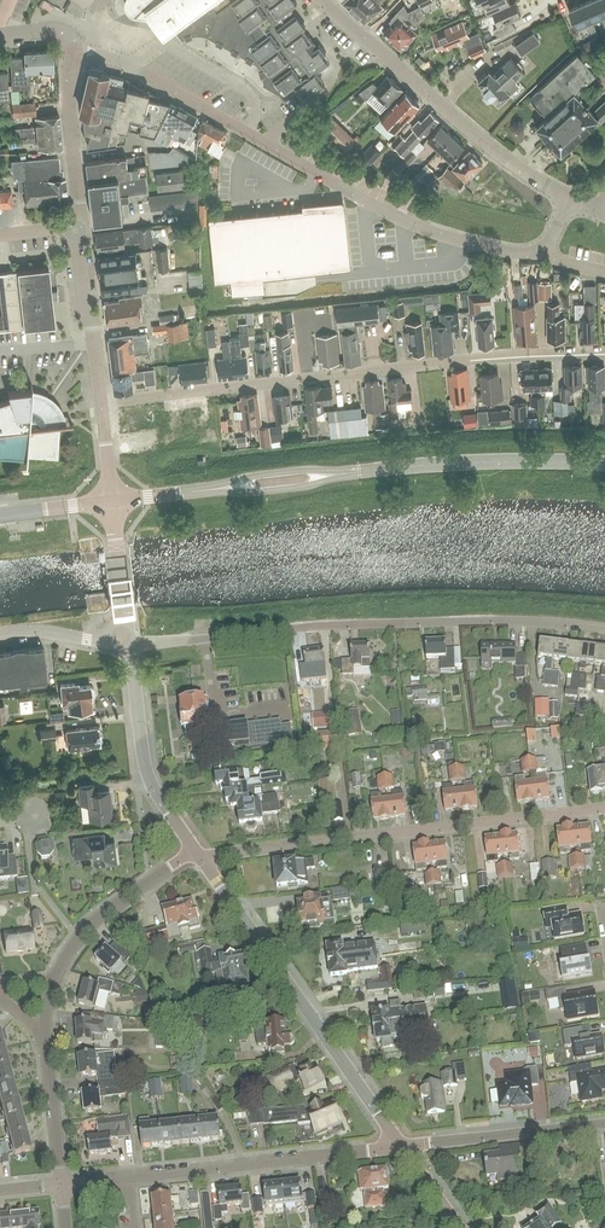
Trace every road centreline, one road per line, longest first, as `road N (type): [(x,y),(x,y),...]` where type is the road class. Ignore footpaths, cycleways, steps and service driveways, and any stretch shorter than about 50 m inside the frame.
road 1 (residential): [(547,248),(515,256),(424,233),(128,64),(75,53)]
road 2 (residential): [(102,405),(515,359),(604,357)]
road 3 (residential): [(604,628),(517,620),(342,625),(129,644)]
road 4 (residential): [(199,855),(604,812)]
road 5 (tertiary): [(401,1148),(199,855)]
road 6 (tertiary): [(569,203),(442,110),(320,0)]
road 7 (residential): [(128,1178),(401,1148)]
road 8 (secondary): [(364,471),(604,466)]
road 9 (tertiary): [(199,855),(148,780),(129,644)]
road 10 (residential): [(604,1123),(401,1148)]
road 11 (residential): [(53,983),(105,914),(199,855)]
road 12 (unclassified): [(102,405),(79,228)]
road 13 (secondary): [(189,493),(257,493),(364,471)]
road 14 (secondary): [(364,471),(254,477),(189,493)]
road 15 (unclassified): [(79,228),(68,111),(75,53)]
road 16 (residential): [(59,1186),(45,1035)]
road 17 (tertiary): [(129,644),(111,504)]
road 18 (residential): [(0,635),(129,644)]

